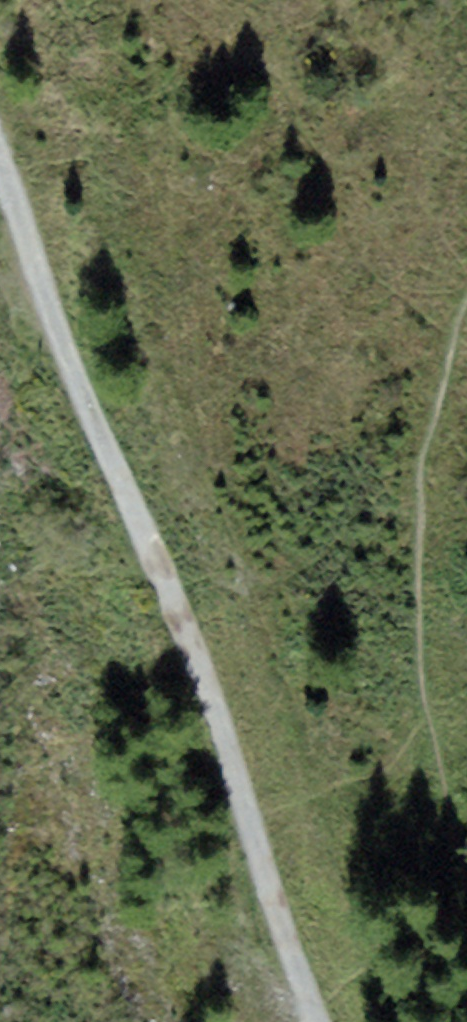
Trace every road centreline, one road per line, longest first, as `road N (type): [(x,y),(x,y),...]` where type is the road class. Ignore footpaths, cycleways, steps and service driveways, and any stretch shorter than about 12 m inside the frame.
road 1 (track): [(0,172),(193,647),(279,922),(328,1021)]
road 2 (track): [(466,318),(457,335),(428,558),(428,649),(441,748),(466,839)]

